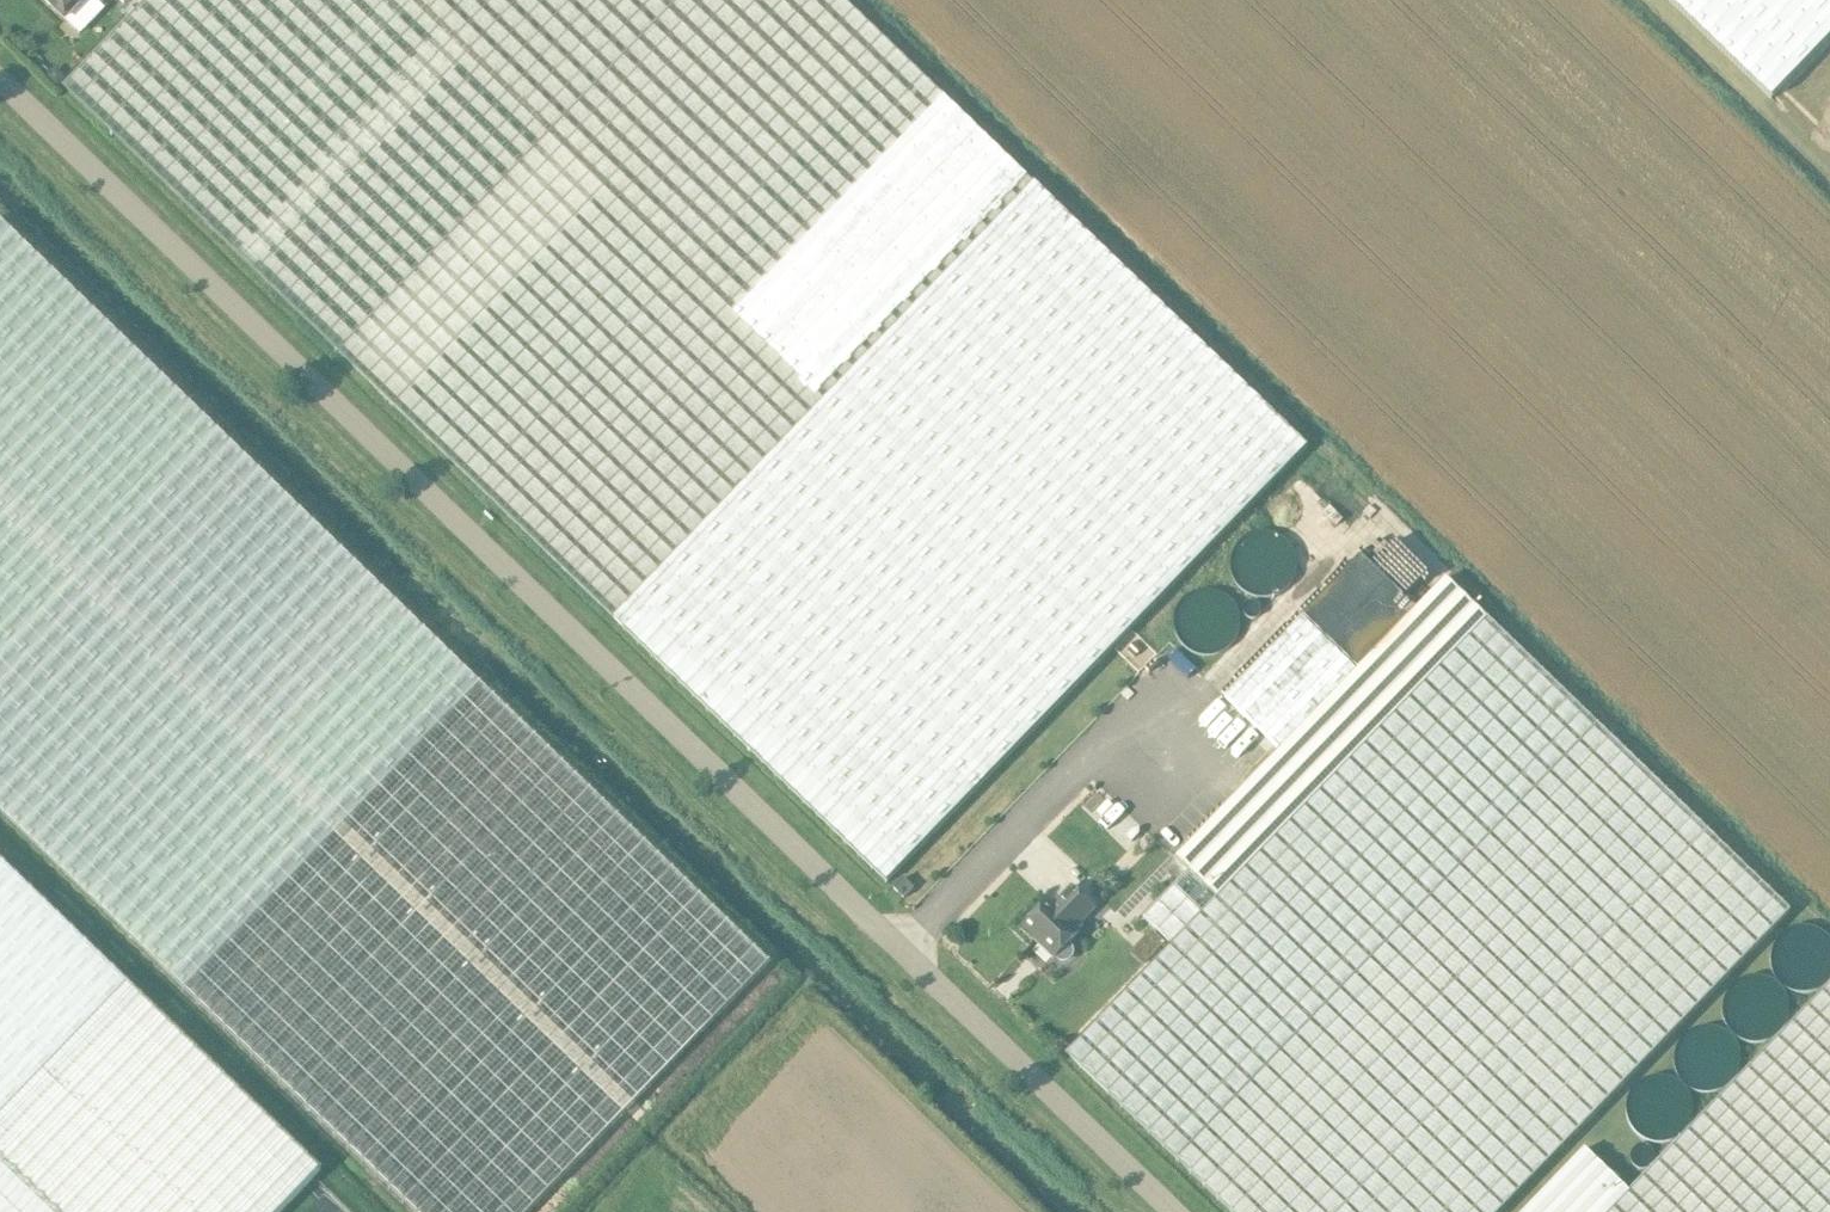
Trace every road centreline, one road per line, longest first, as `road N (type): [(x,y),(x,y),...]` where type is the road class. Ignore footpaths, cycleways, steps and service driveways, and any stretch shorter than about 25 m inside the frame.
road 1 (unclassified): [(1175,1211),(0,81)]

